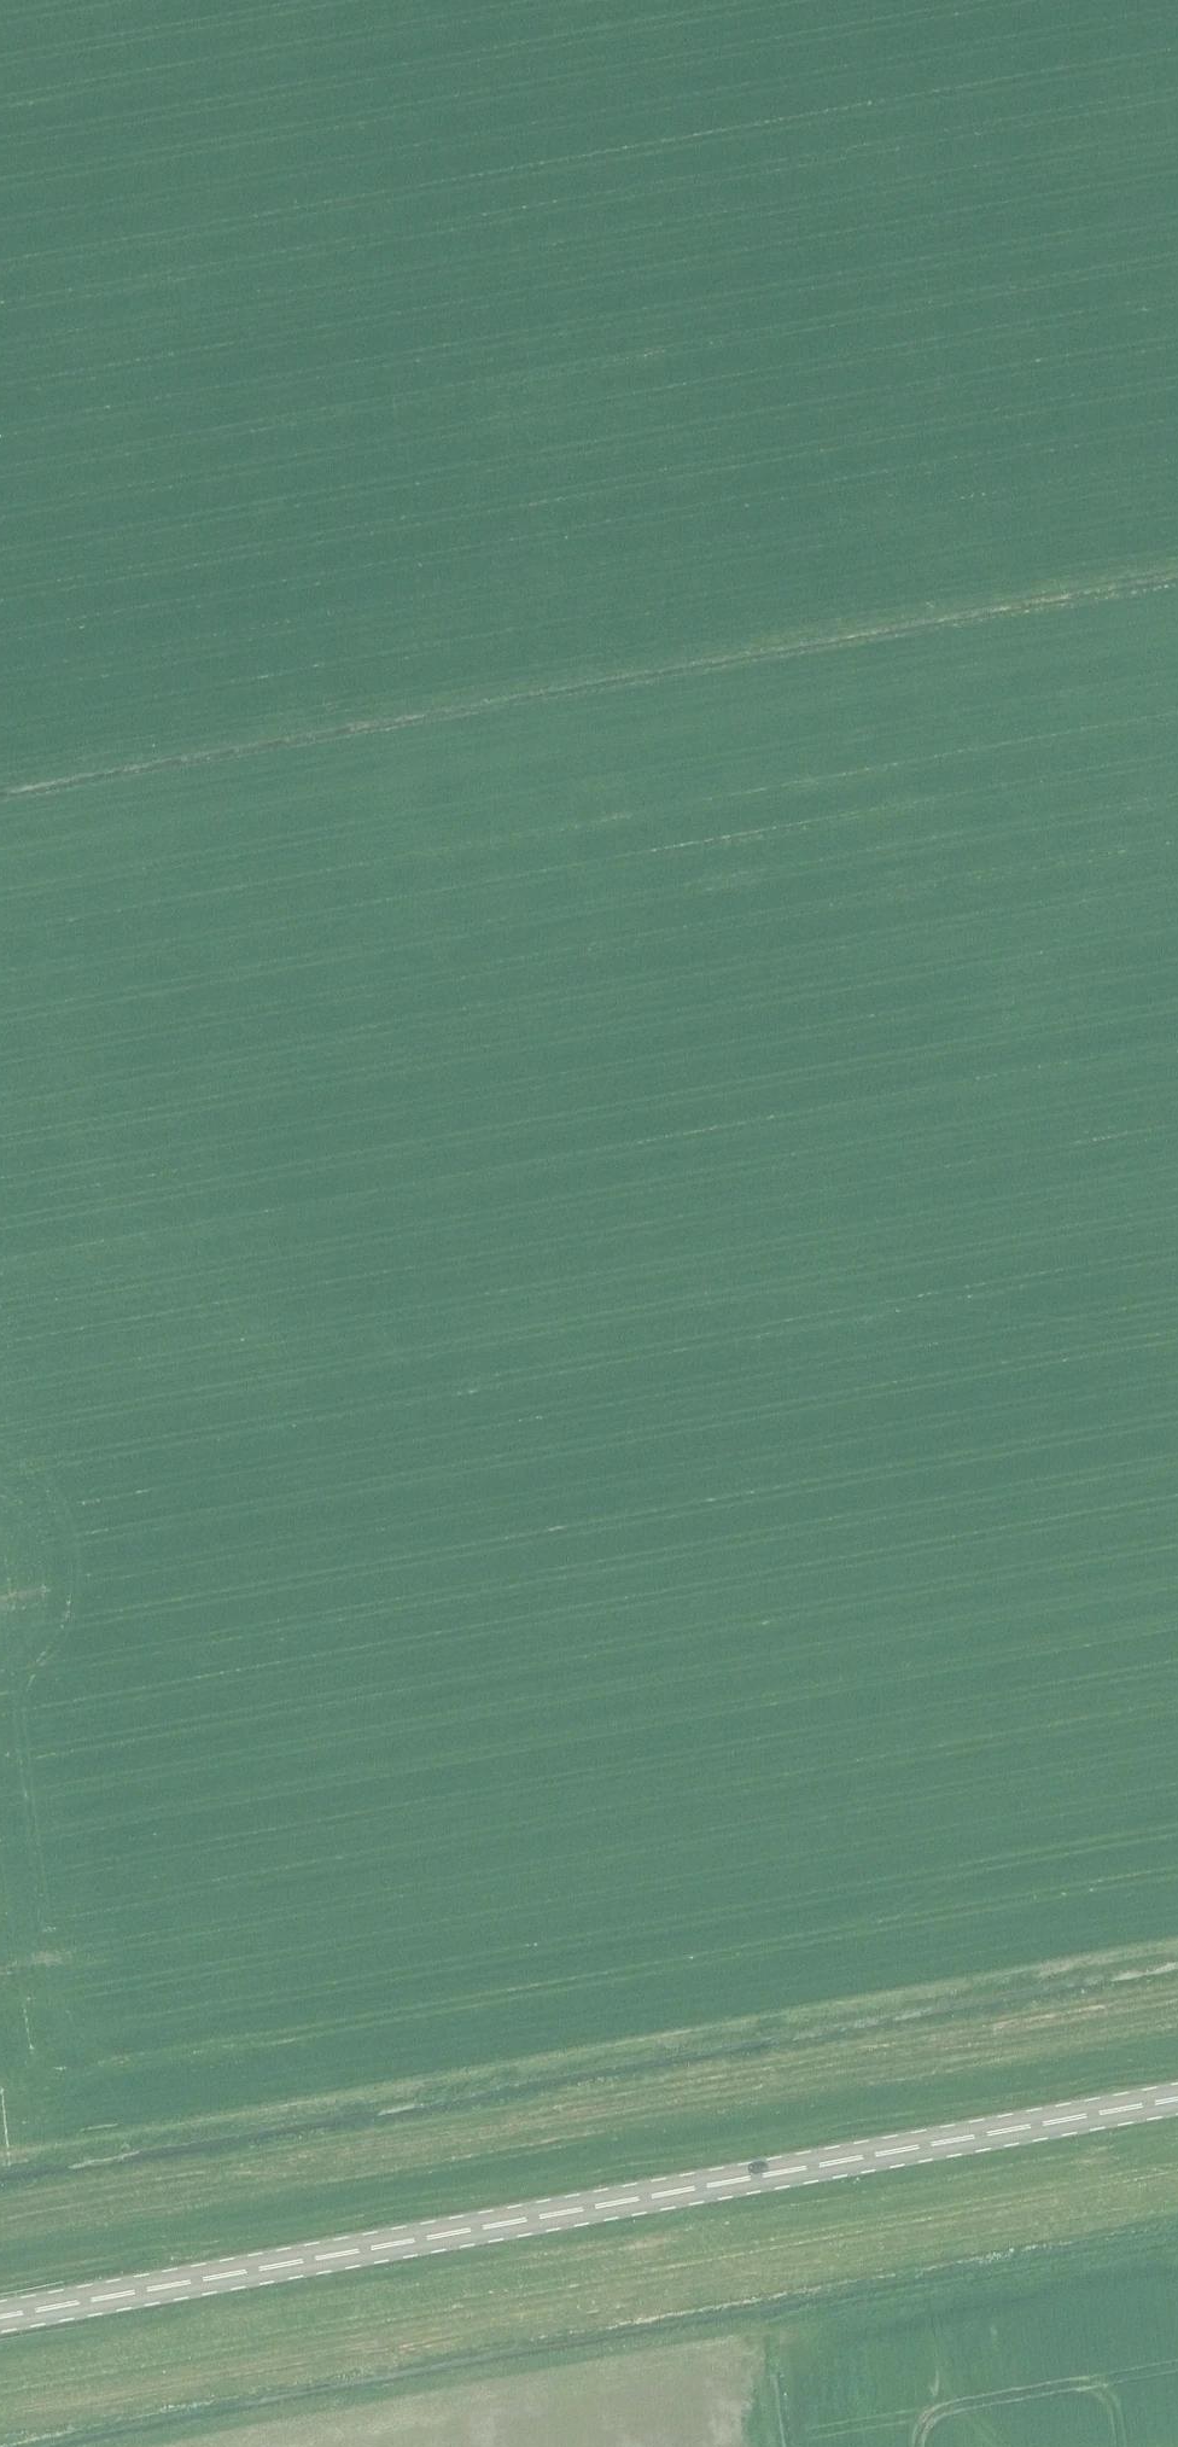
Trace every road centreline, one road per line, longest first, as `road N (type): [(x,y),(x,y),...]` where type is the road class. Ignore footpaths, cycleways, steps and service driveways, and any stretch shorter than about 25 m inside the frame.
road 1 (secondary): [(0,2314),(1177,2098)]

